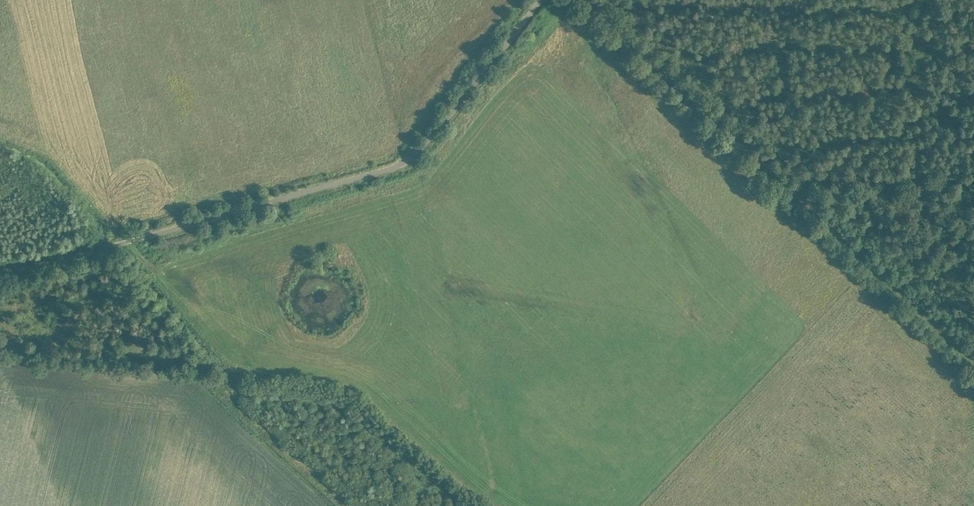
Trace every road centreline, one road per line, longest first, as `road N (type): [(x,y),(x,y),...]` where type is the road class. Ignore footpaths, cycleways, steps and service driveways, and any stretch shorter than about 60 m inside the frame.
road 1 (track): [(590,0),(973,353)]

